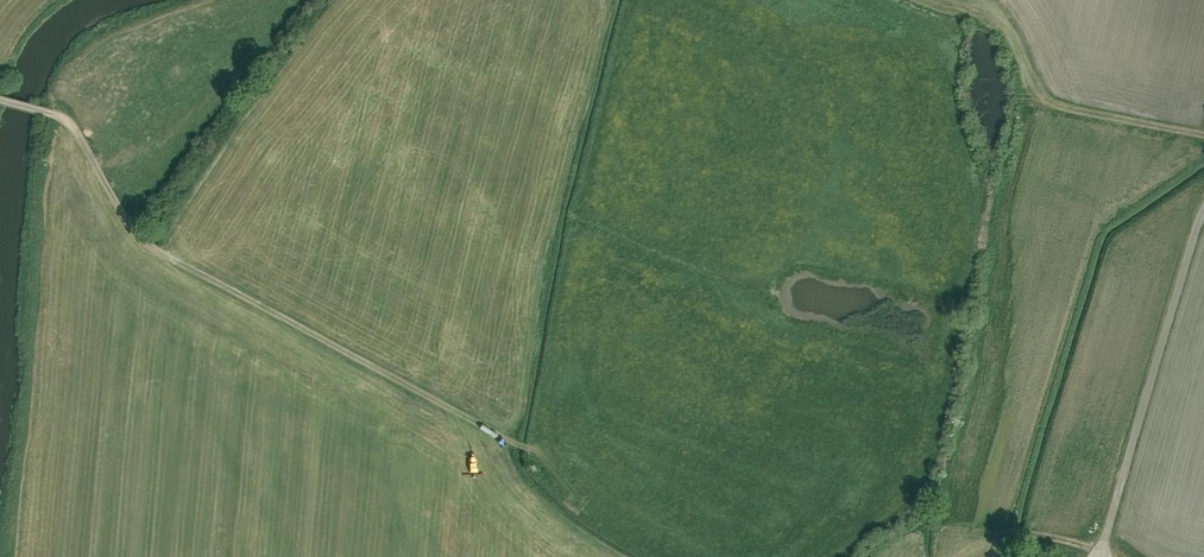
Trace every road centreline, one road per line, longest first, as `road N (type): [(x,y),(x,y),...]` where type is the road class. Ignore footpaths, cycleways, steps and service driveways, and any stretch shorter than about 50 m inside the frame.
road 1 (track): [(0,99),(67,120),(128,217),(179,262)]

